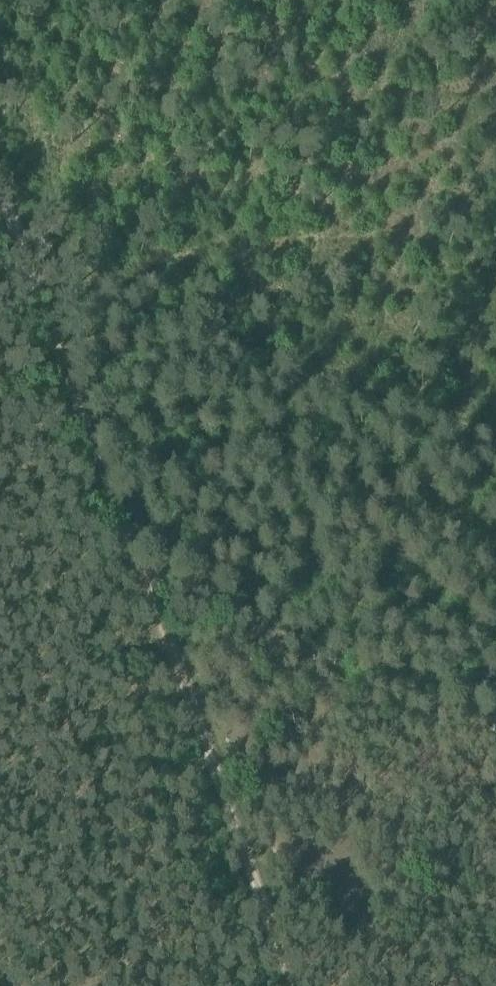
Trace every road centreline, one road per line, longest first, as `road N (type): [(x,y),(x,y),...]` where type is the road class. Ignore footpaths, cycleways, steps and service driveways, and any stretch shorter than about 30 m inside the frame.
road 1 (track): [(0,189),(297,985)]
road 2 (track): [(495,425),(130,281)]
road 3 (track): [(495,670),(463,652),(376,634),(301,591),(220,568),(146,575)]

